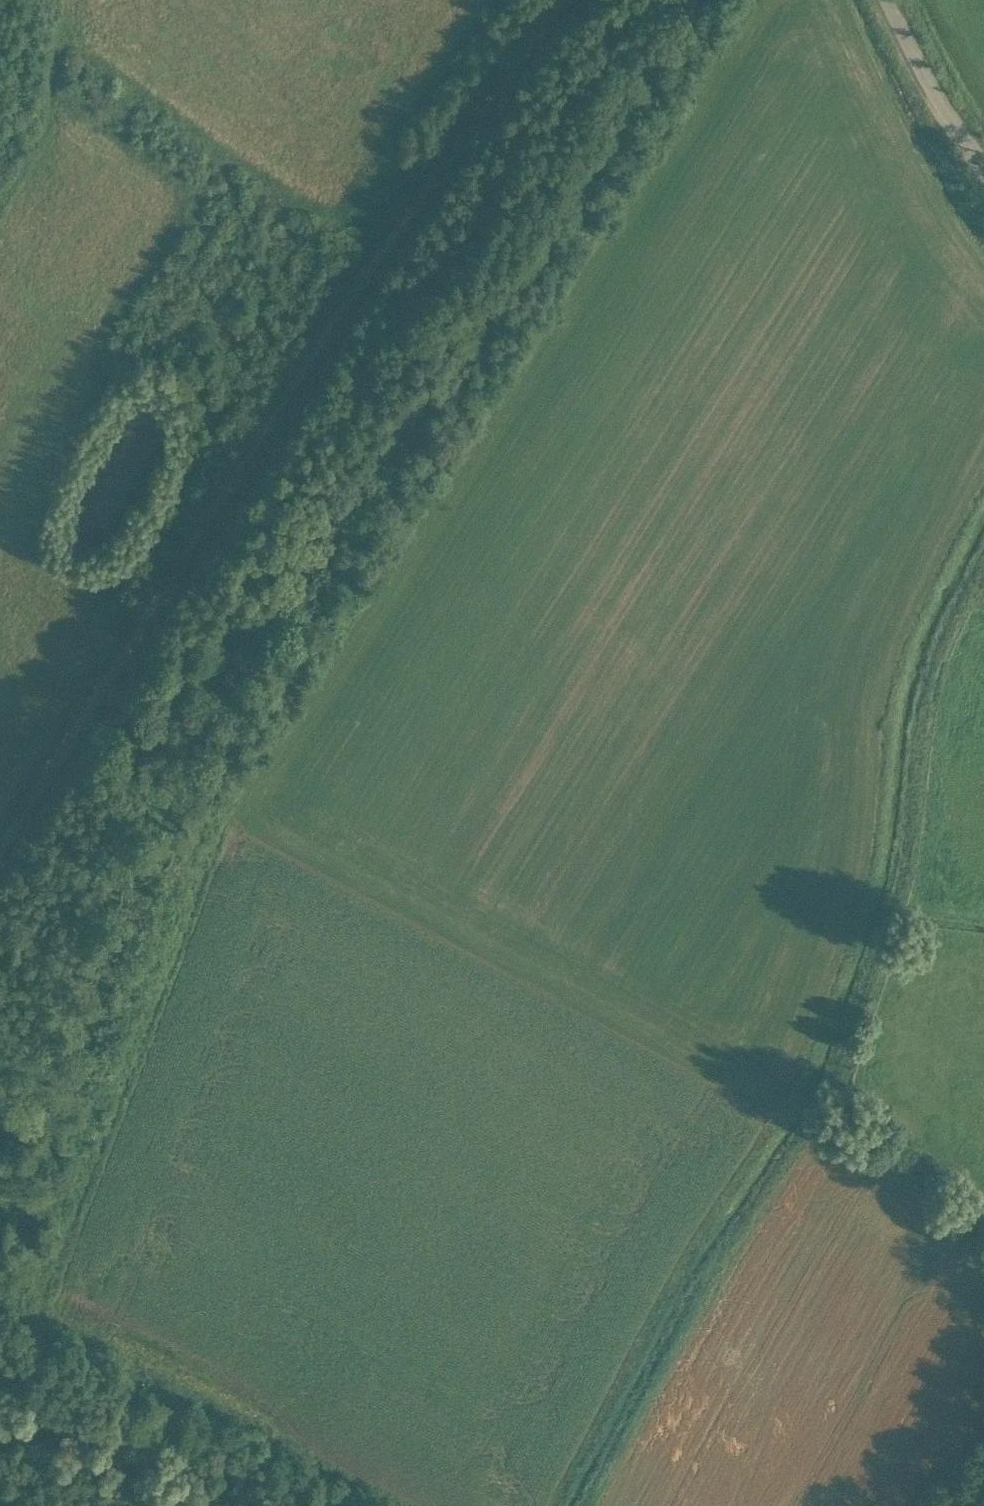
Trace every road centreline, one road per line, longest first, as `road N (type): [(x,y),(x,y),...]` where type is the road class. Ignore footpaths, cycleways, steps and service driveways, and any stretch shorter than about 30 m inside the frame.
road 1 (track): [(0,830),(372,247),(390,235),(554,0)]
road 2 (unclassified): [(983,163),(926,79),(887,0)]

